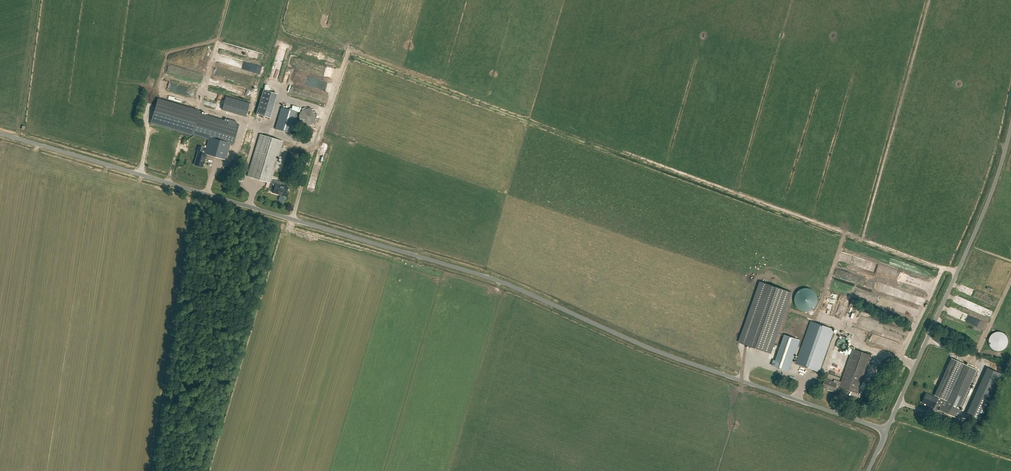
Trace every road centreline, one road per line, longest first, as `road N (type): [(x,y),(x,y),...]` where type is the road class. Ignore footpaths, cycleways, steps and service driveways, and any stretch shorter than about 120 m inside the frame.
road 1 (unclassified): [(886,430),(646,348),(494,280),(0,136)]
road 2 (unclassified): [(886,430),(985,209),(1010,124)]

